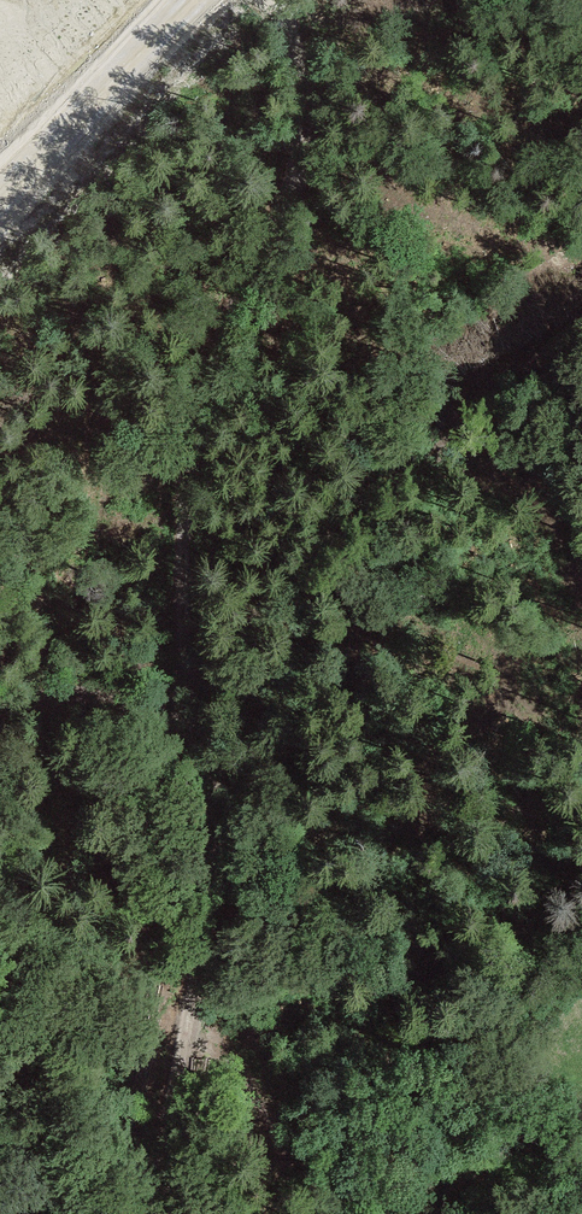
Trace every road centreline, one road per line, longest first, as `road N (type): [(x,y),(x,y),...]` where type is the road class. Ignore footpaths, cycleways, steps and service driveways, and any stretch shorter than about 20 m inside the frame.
road 1 (track): [(581,335),(502,393),(386,512),(285,648),(169,722),(203,379),(294,187),(307,140),(308,101),(287,16)]
road 2 (track): [(150,1213),(216,909),(226,813),(217,768),(169,722),(108,699),(31,718),(0,735)]
road 3 (track): [(193,1023),(269,1143),(342,1213)]

